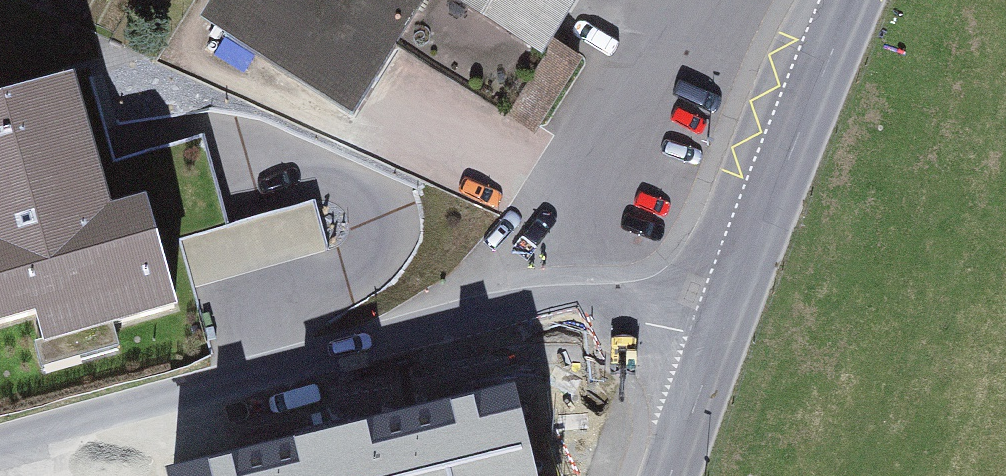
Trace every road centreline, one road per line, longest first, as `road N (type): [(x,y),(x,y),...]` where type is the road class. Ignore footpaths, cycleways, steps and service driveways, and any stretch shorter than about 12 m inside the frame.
road 1 (residential): [(721,336),(601,314),(485,317),(149,408)]
road 2 (secondary): [(852,0),(721,336)]
road 3 (residential): [(149,408),(0,445)]
road 4 (secondary): [(721,336),(674,475)]

